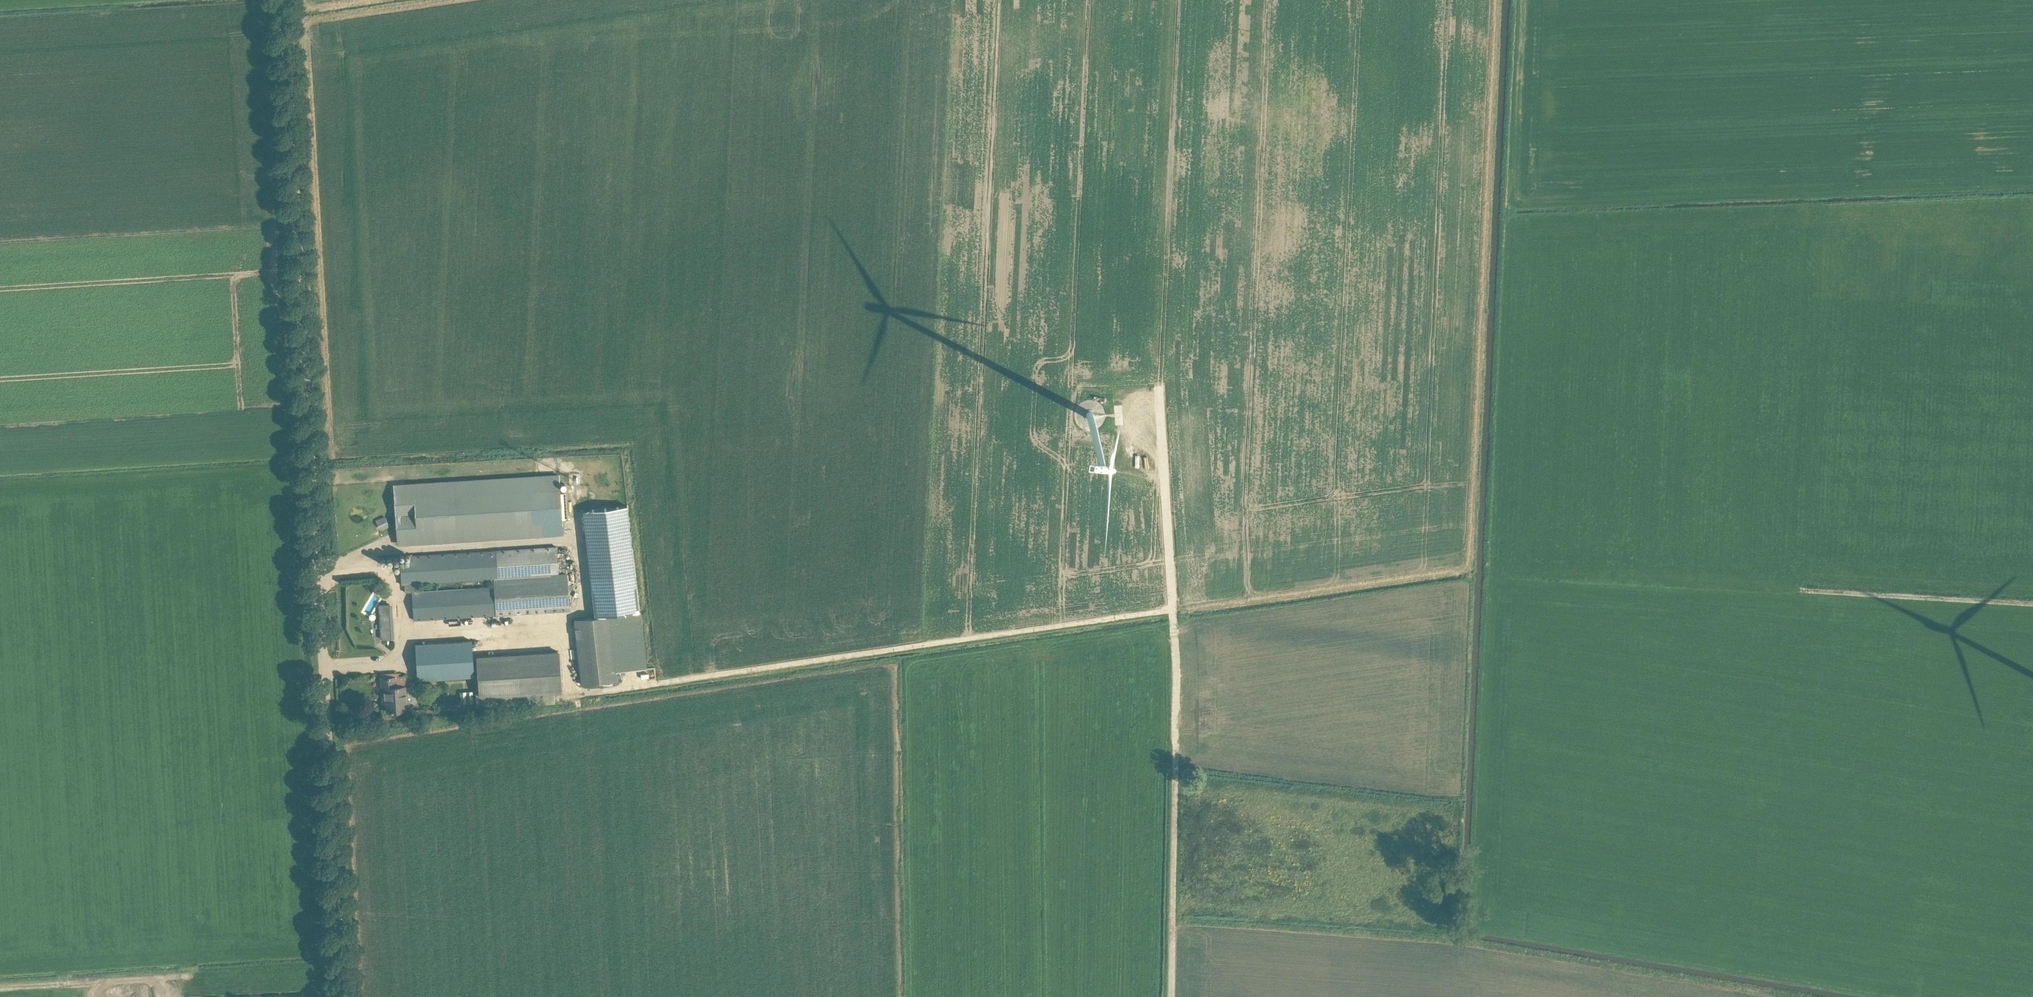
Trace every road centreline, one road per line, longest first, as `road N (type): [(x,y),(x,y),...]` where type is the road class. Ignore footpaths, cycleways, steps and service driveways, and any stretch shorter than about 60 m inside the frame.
road 1 (unclassified): [(339,996),(284,0)]

